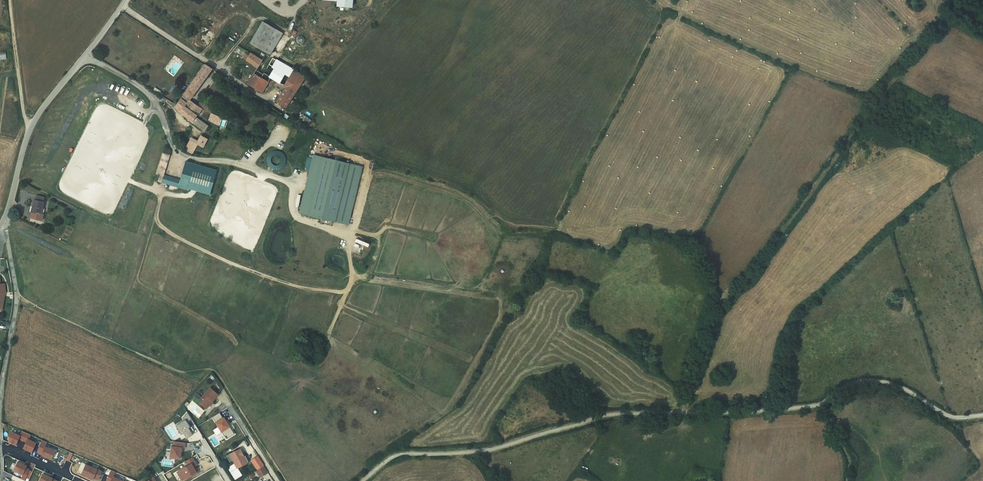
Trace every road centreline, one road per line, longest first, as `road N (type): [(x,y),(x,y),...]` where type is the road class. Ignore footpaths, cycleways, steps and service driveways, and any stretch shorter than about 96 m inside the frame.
road 1 (track): [(982,415),(945,414),(904,388),(868,380),(811,407),(623,414),(486,451),(393,455),(360,480)]
road 2 (unclassified): [(125,0),(28,130),(2,224)]
road 3 (unclassified): [(0,398),(16,297),(2,224)]
road 4 (track): [(28,130),(8,0)]

